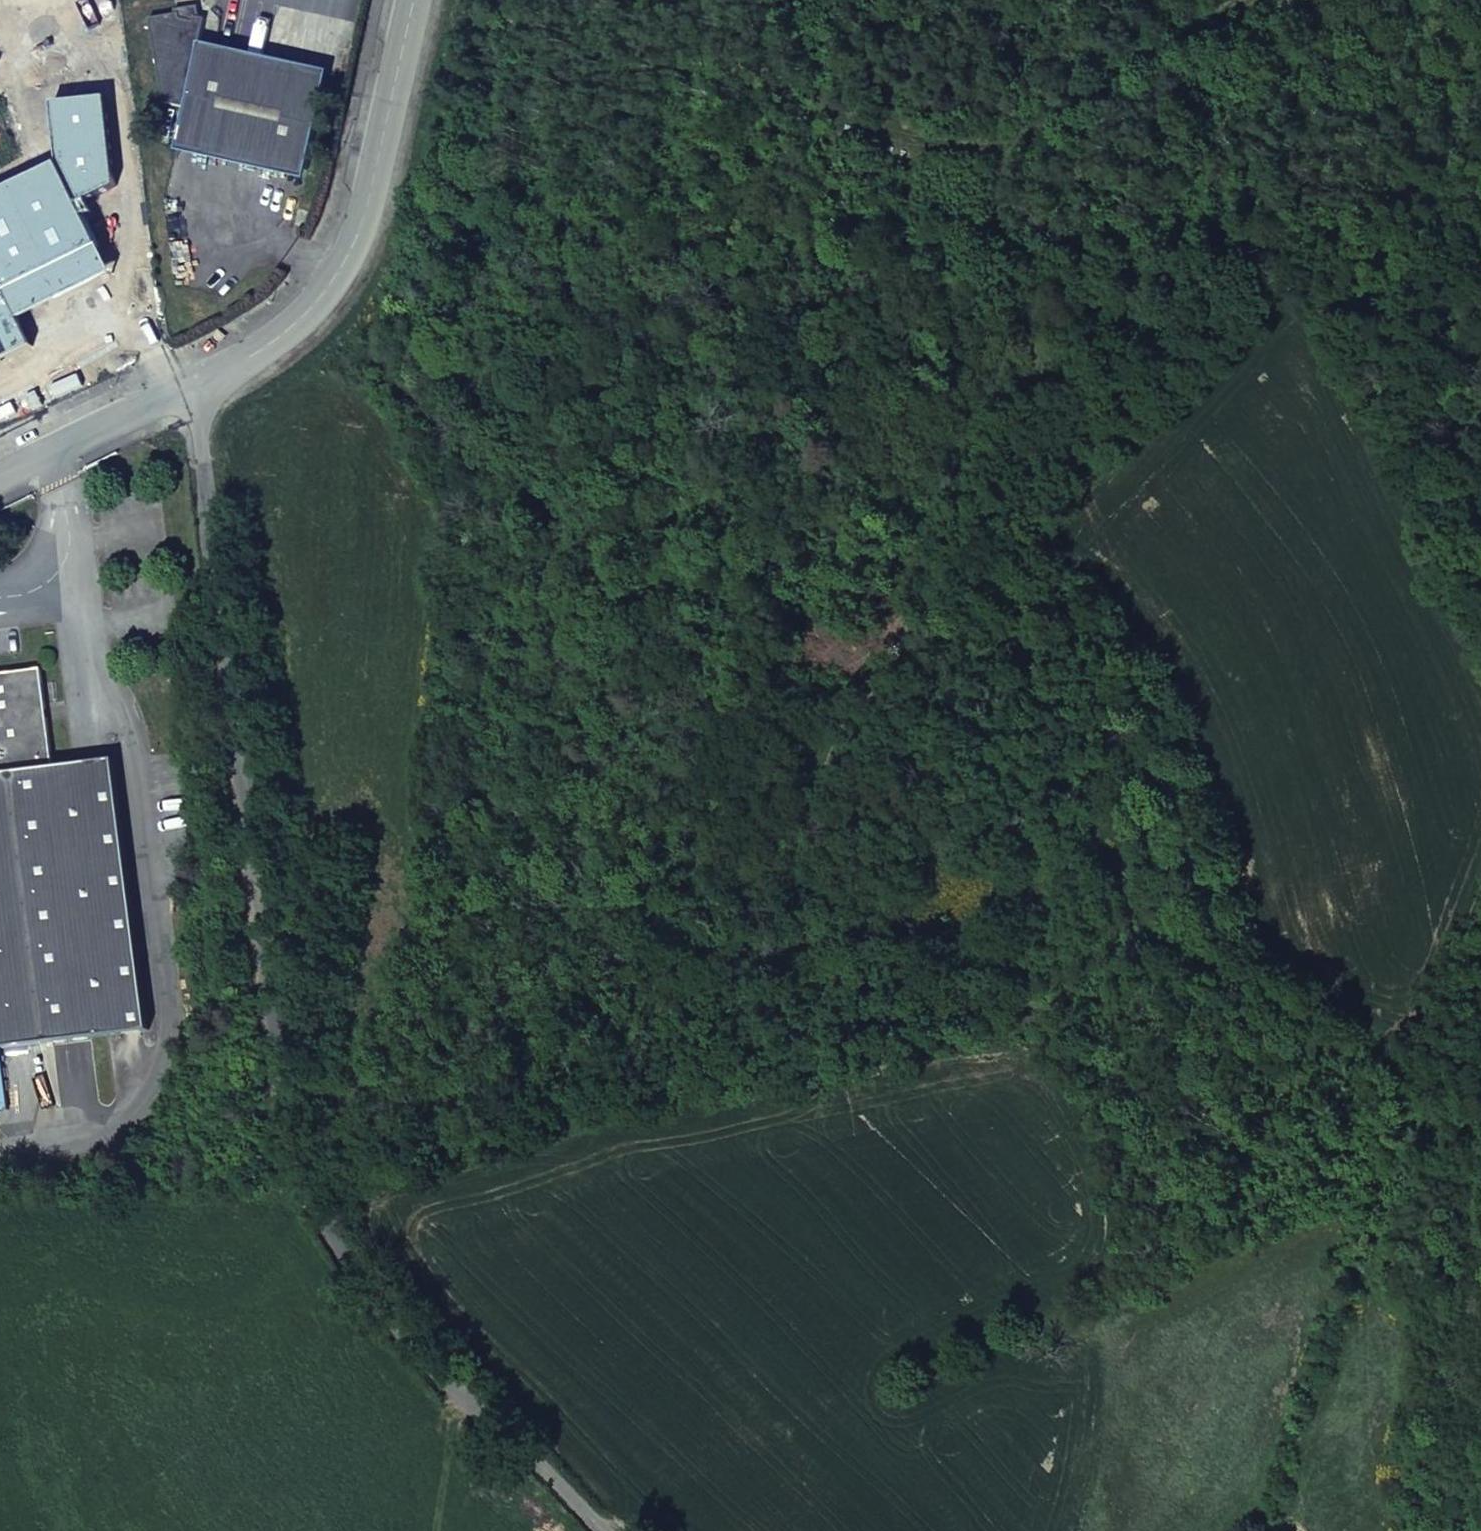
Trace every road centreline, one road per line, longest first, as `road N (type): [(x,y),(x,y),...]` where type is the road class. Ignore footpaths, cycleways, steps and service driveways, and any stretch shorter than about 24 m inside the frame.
road 1 (unclassified): [(595,1530),(443,1382),(376,1298),(307,1175),(190,385)]
road 2 (unclassified): [(190,385),(297,320),(341,277),(410,0)]
road 3 (unclassified): [(0,476),(190,385)]
road 4 (track): [(413,1530),(443,1382)]

